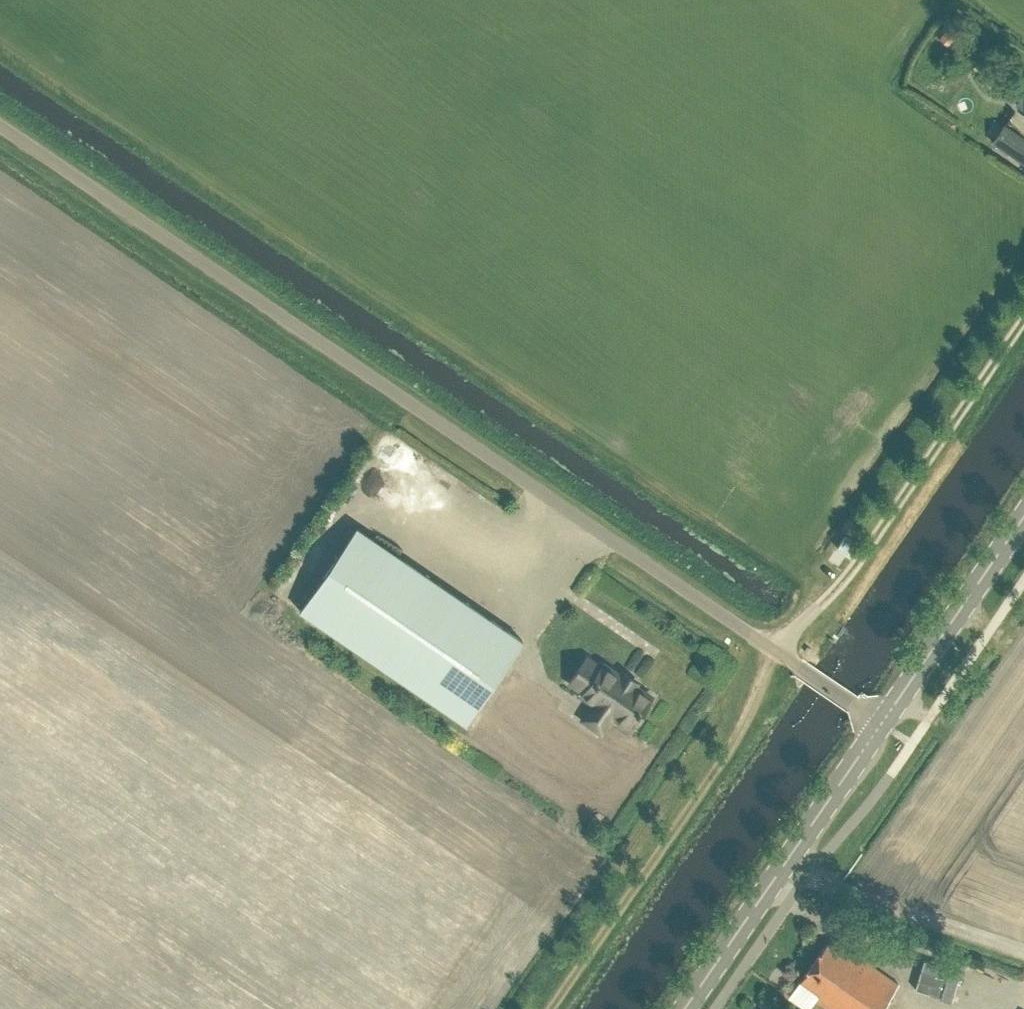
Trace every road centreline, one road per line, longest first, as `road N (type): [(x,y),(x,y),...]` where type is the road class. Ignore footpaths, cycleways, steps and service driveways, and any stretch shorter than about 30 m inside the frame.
road 1 (unclassified): [(882,722),(0,122)]
road 2 (track): [(545,1008),(746,717),(774,648),(861,557),(1023,316)]
road 3 (secondary): [(684,1008),(882,722)]
road 4 (secondary): [(882,722),(1023,516)]

